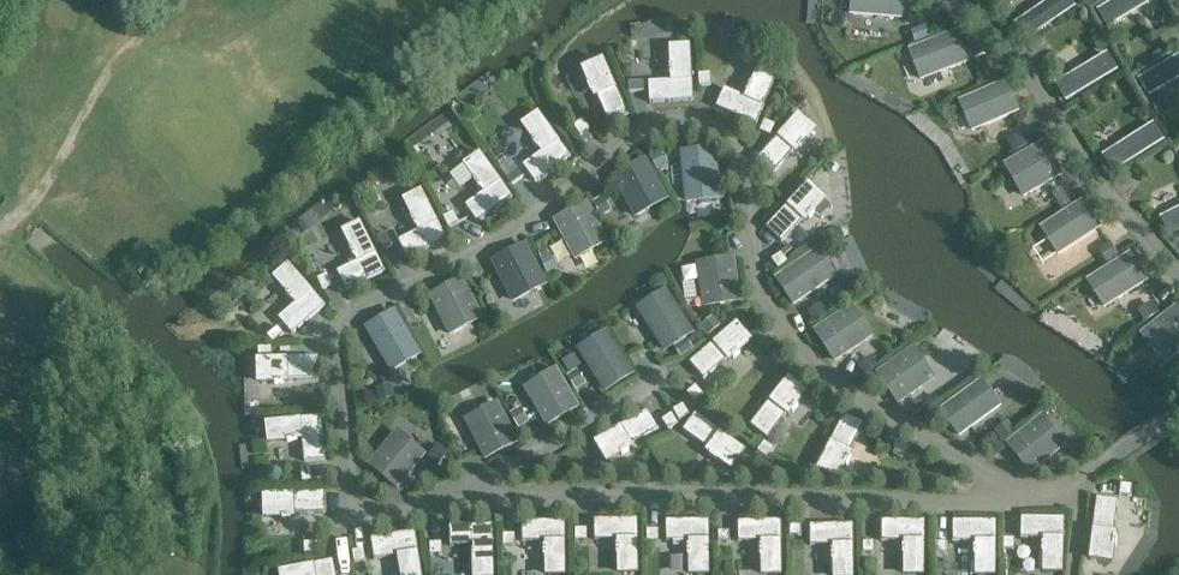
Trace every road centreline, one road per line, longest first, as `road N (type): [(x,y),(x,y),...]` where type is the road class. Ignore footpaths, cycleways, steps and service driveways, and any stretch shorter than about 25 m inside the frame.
road 1 (track): [(0,227),(36,199),(107,73)]

